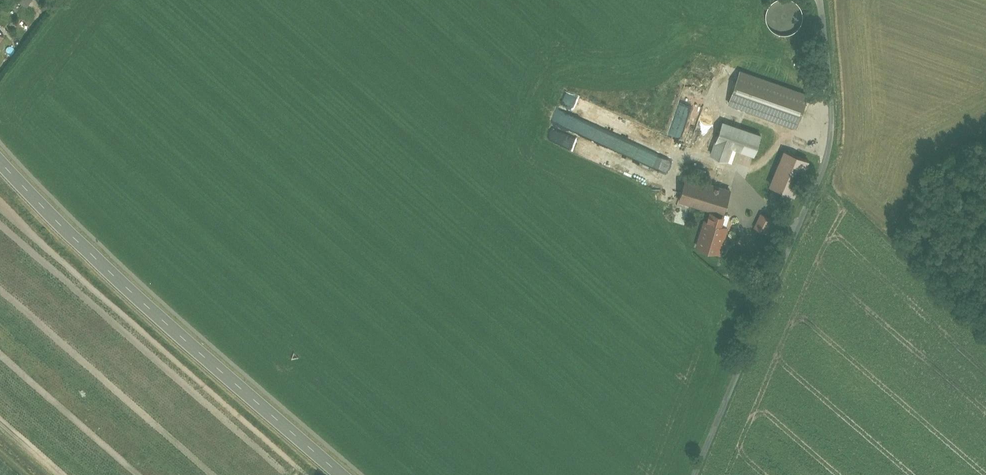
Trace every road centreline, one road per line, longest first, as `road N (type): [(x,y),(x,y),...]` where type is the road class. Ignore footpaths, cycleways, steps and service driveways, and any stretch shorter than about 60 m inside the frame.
road 1 (unclassified): [(697,474),(832,145),(824,0)]
road 2 (secondary): [(0,152),(187,334),(351,474)]

